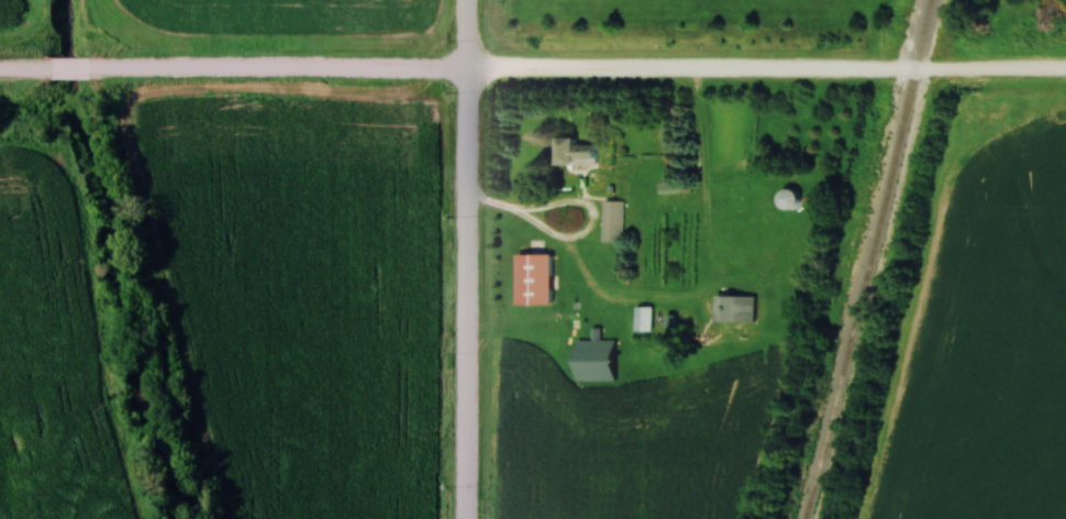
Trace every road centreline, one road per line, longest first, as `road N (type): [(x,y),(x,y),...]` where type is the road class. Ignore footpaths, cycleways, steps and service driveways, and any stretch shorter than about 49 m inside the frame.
road 1 (residential): [(1065,73),(0,78)]
road 2 (residential): [(472,0),(470,518)]

